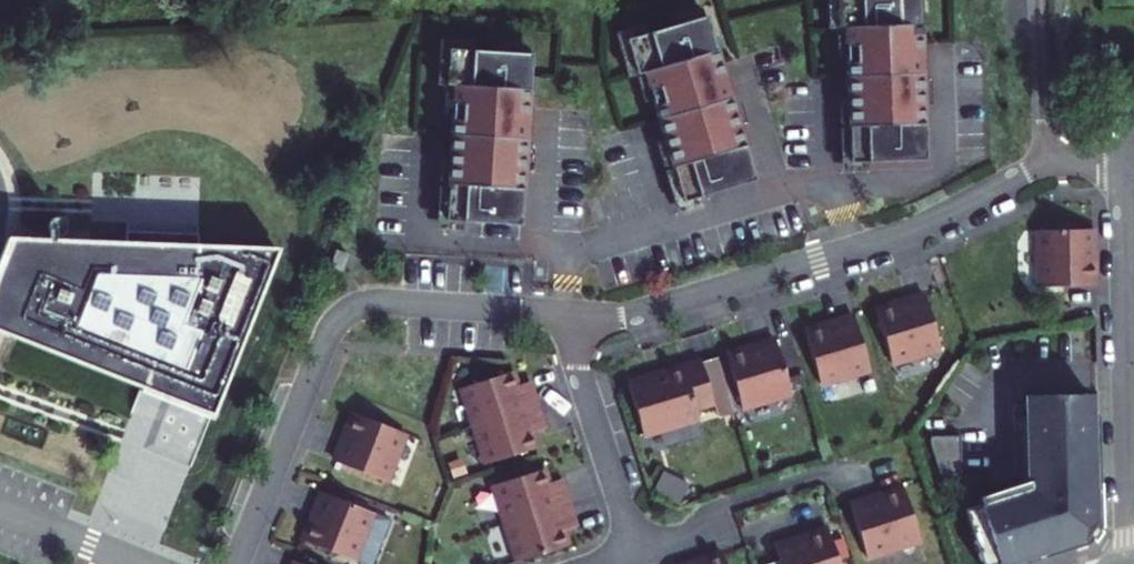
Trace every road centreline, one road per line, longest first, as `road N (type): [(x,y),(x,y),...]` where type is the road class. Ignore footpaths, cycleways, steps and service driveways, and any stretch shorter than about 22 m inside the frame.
road 1 (residential): [(1046,161),(881,242),(640,314),(569,313)]
road 2 (residential): [(569,313),(384,302),(348,310),(322,342),(237,563)]
road 3 (residential): [(1124,123),(1133,563)]
road 4 (residential): [(637,556),(578,371),(569,313)]

